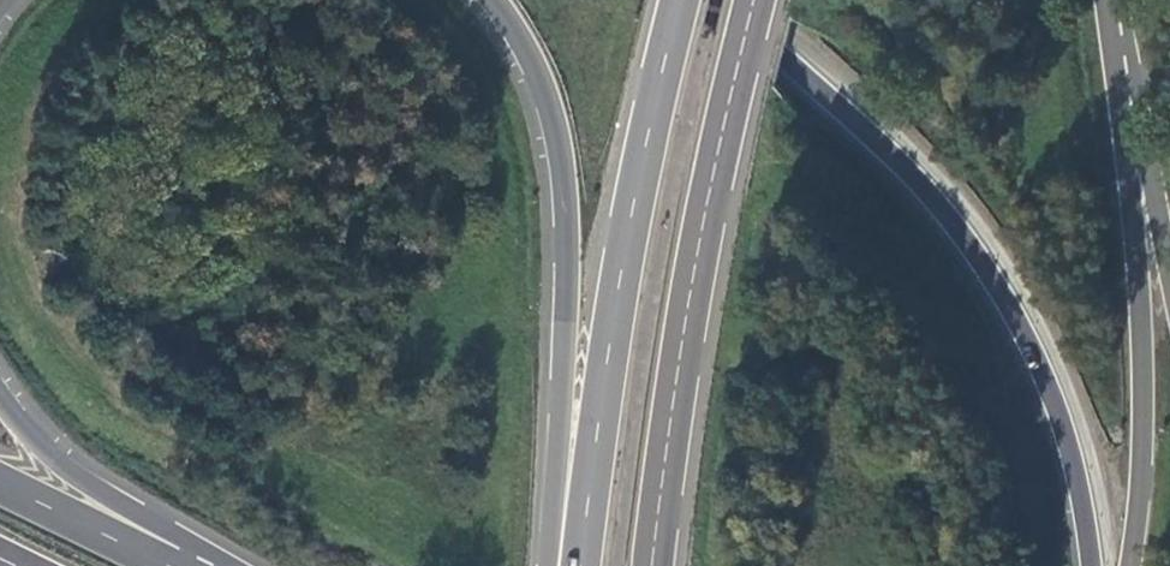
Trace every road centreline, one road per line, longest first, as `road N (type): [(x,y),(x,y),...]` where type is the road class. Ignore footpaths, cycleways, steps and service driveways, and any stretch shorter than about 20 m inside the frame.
road 1 (trunk): [(1088,565),(1062,424),(1003,298),(934,203),(714,0)]
road 2 (trunk): [(495,0),(538,71),(567,187),(568,320),(548,565)]
road 3 (trunk): [(654,565),(702,237),(756,0)]
road 4 (trunk): [(684,0),(604,392),(582,565)]
road 5 (trunk): [(1132,565),(1145,430),(1124,135)]
road 6 (trunk): [(197,565),(184,540),(78,477),(0,395)]
road 7 (trunk): [(168,565),(0,484)]
road 8 (trunk): [(1169,275),(1150,175),(1124,135)]
road 9 (trunk): [(1124,135),(1106,0)]

